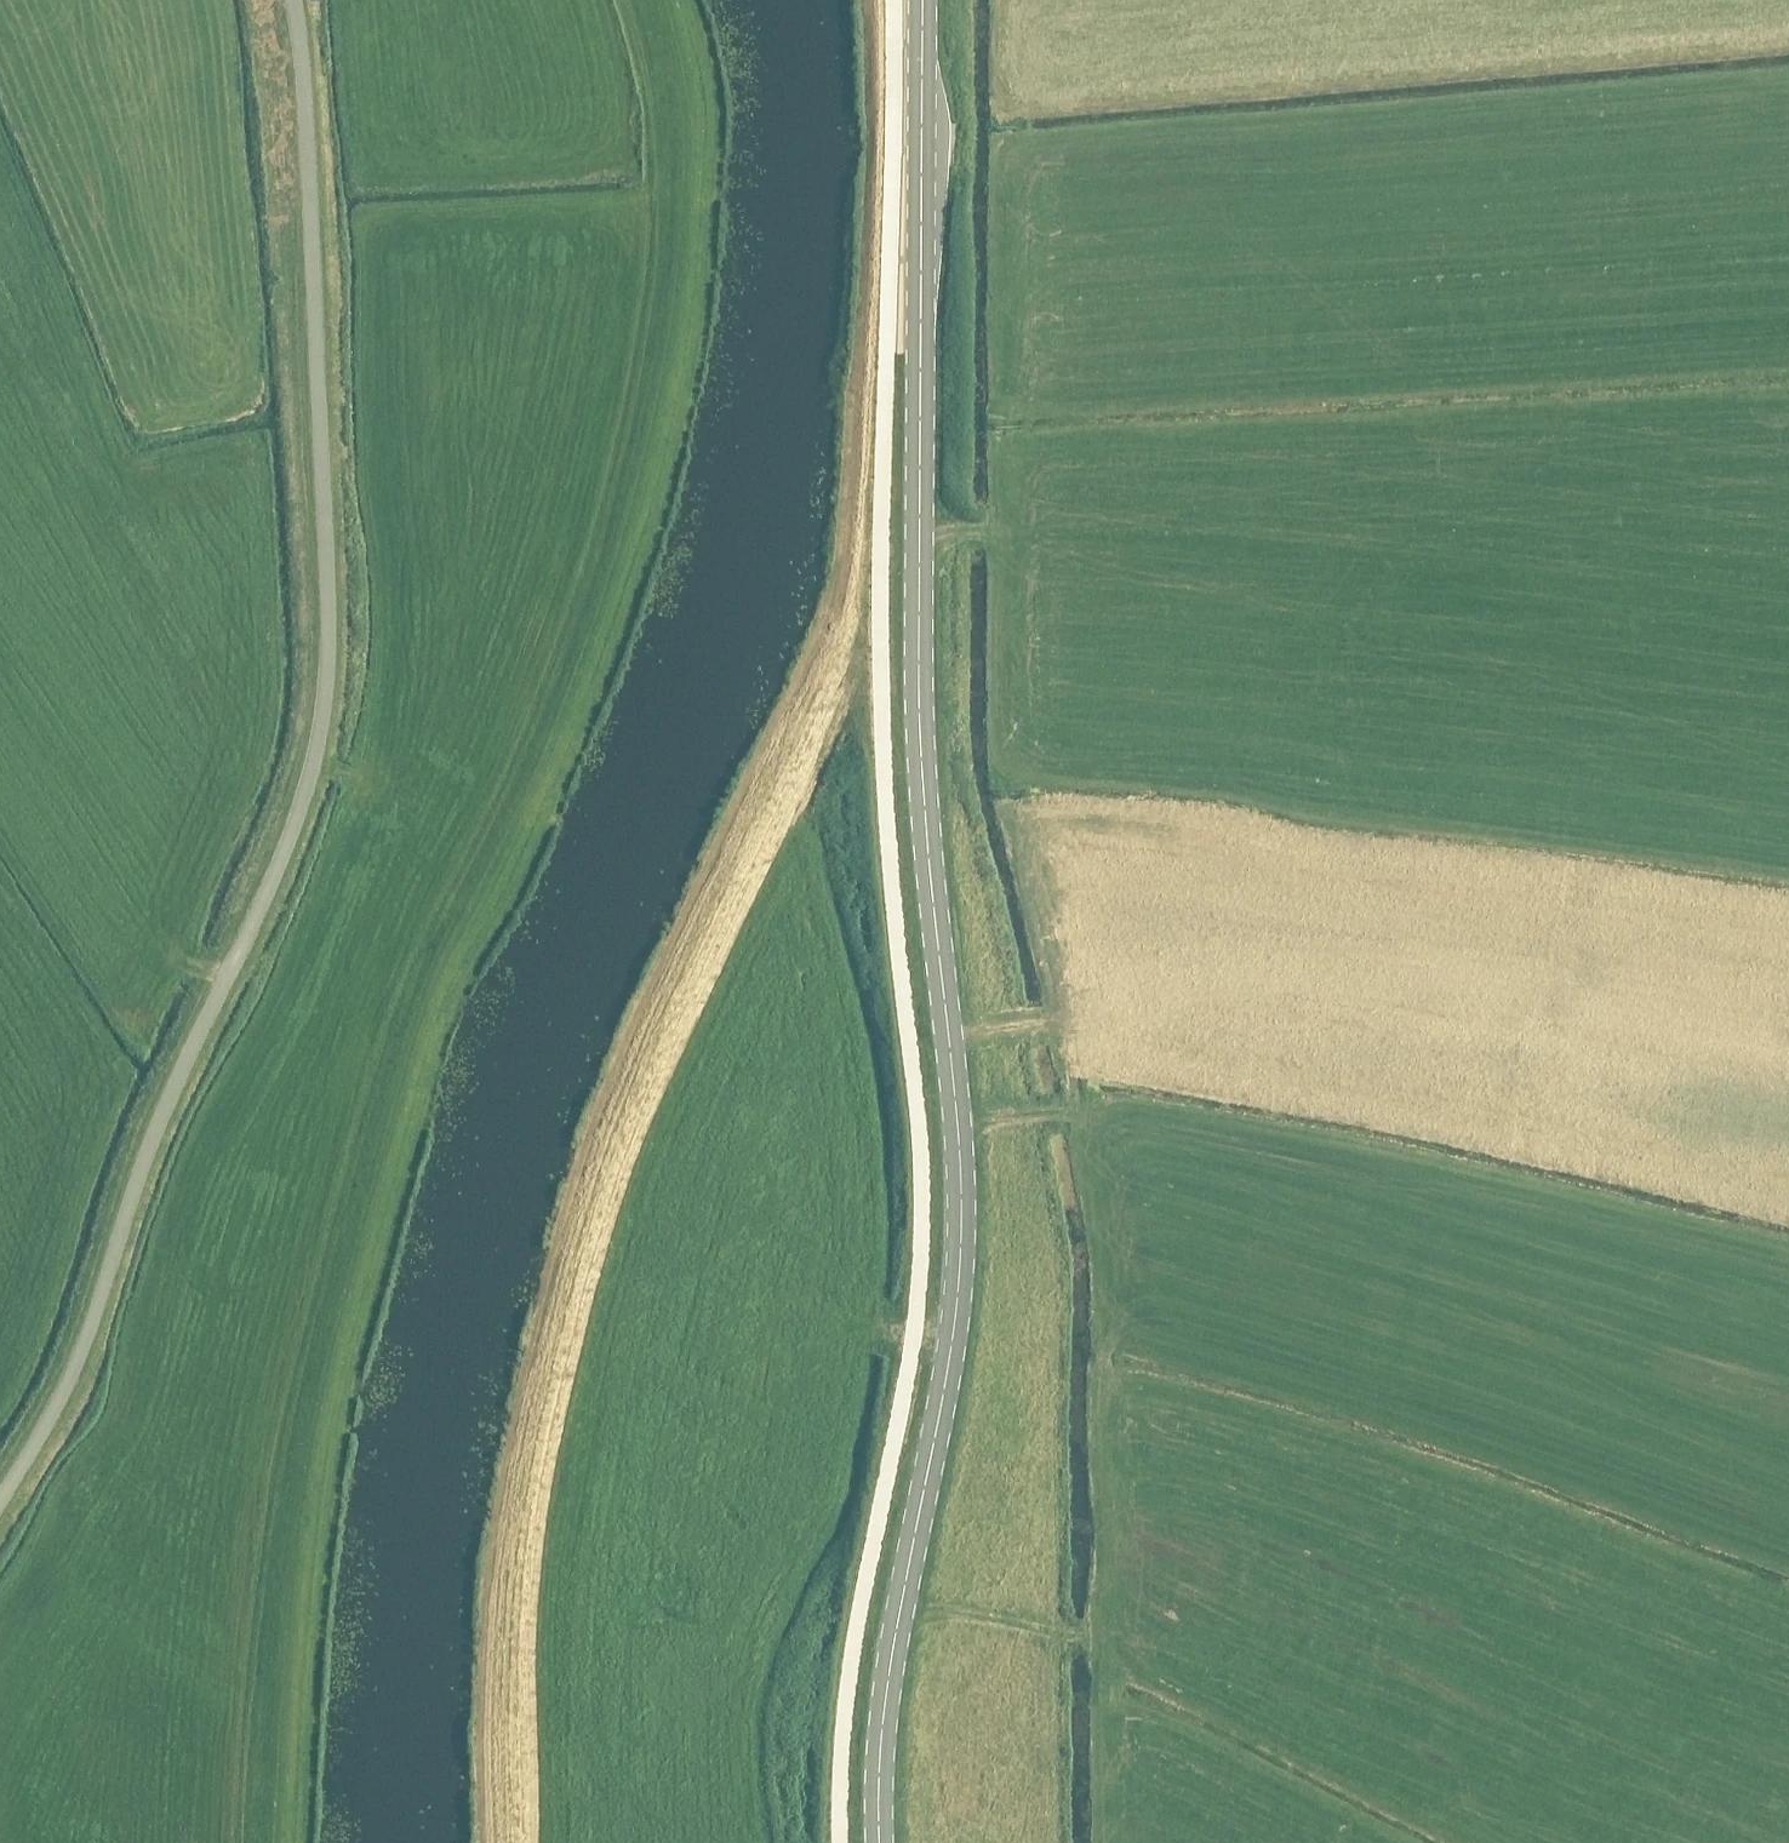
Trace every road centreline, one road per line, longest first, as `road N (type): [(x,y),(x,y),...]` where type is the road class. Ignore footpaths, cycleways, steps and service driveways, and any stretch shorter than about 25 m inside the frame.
road 1 (secondary): [(879,1842),(878,1755),(952,1339),(958,1193),(917,670),(921,0)]
road 2 (unclassified): [(0,1500),(58,1410),(156,1114),(227,984),(310,773),(326,636),(293,0)]

